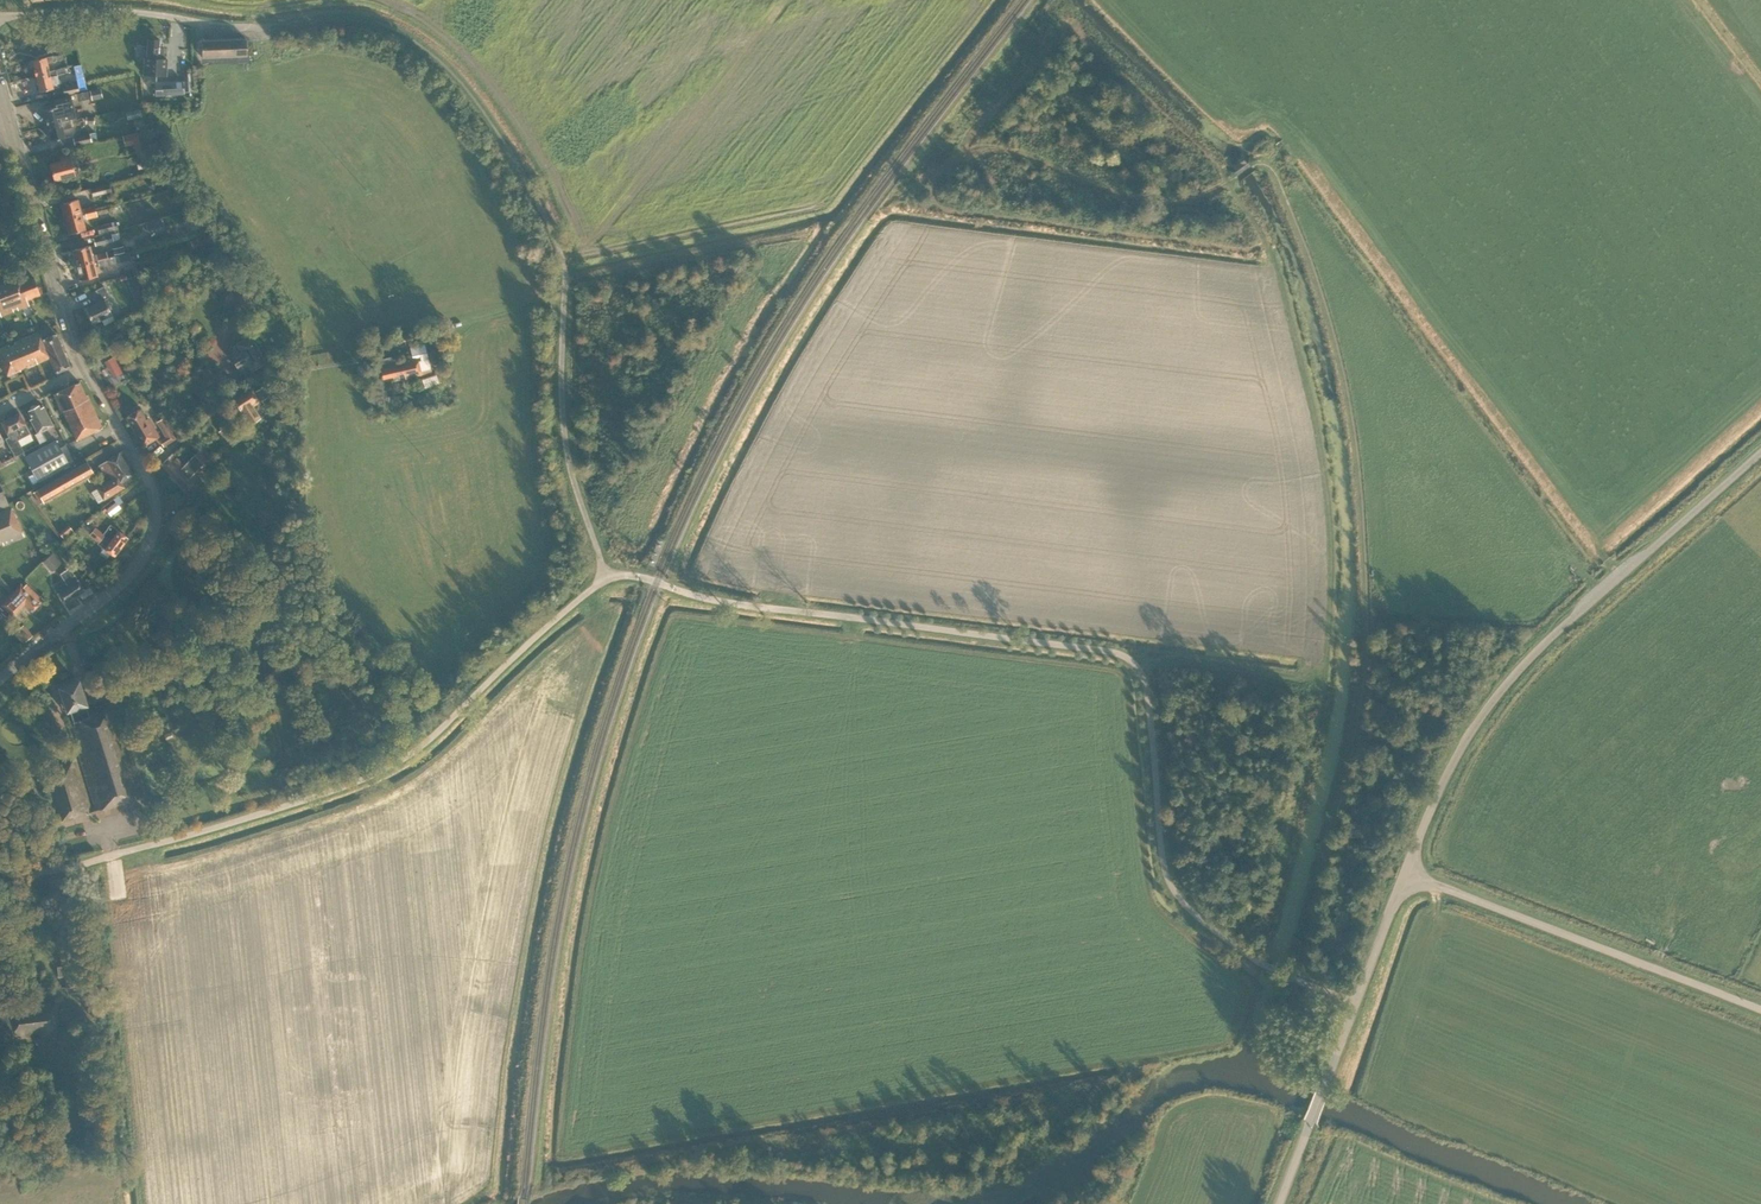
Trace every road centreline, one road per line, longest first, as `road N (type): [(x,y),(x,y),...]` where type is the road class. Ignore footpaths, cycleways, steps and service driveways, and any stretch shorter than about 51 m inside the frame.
road 1 (unclassified): [(1404,873),(1452,765),(1506,684),(1760,453)]
road 2 (unclassified): [(1760,1013),(1404,873)]
road 3 (unclassified): [(1279,1203),(1404,873)]
road 4 (tertiary): [(84,366),(0,93)]
road 5 (tertiary): [(0,679),(136,565),(155,518),(144,473)]
road 6 (residential): [(265,25),(115,10),(0,20)]
road 7 (residential): [(144,473),(251,376),(281,363),(292,370)]
road 8 (track): [(1317,678),(1164,657),(1140,671)]
road 9 (tertiary): [(144,473),(84,366)]

